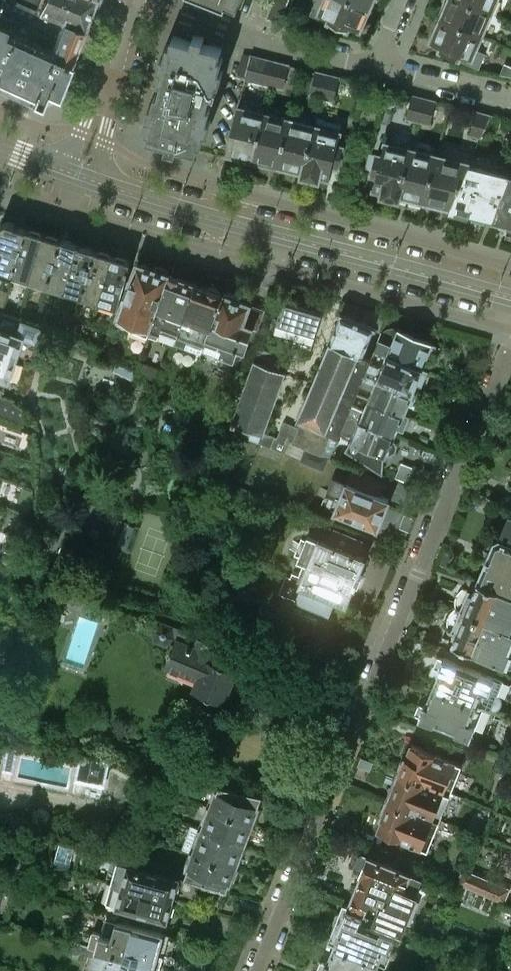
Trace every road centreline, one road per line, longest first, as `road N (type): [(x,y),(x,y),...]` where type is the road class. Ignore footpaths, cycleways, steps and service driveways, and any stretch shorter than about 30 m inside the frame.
road 1 (residential): [(510,343),(260,970)]
road 2 (tertiary): [(510,298),(93,181)]
road 3 (residential): [(375,65),(244,36),(160,0)]
road 4 (residential): [(510,96),(375,65)]

